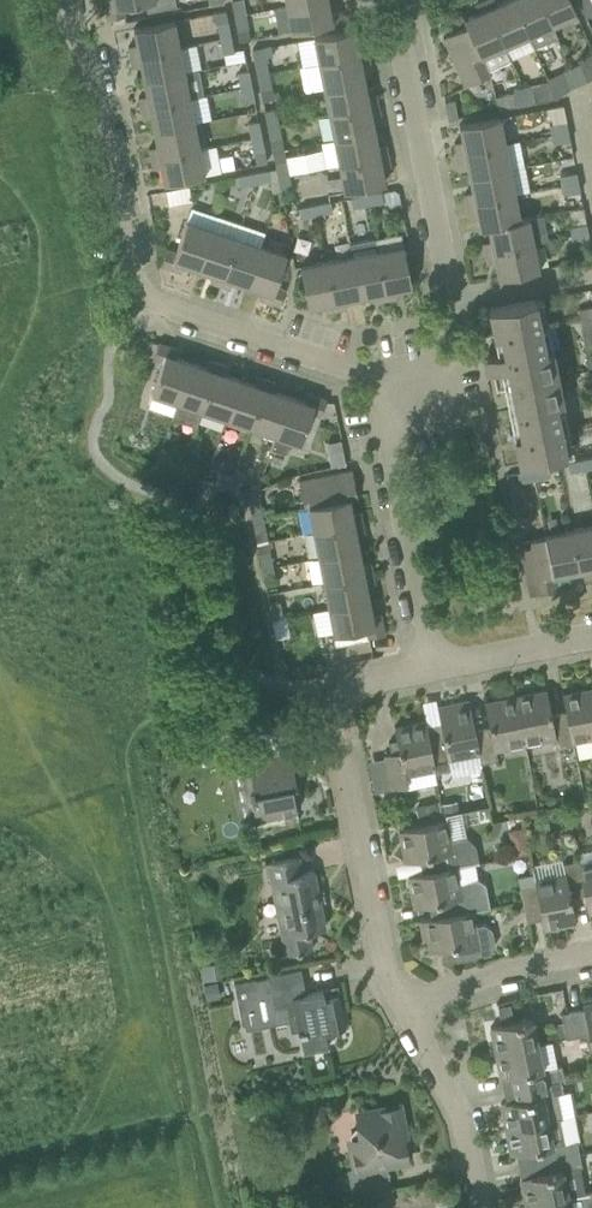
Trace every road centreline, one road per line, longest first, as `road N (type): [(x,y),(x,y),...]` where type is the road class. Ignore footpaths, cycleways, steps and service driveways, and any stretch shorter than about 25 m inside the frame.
road 1 (track): [(215,1207),(125,749),(133,736),(202,704),(223,660)]
road 2 (residential): [(385,415),(372,375),(157,304),(135,277),(88,54),(64,0)]
road 3 (residential): [(385,415),(435,394),(455,367),(458,297),(392,0)]
road 4 (residential): [(395,1001),(337,739),(337,685),(431,668)]
road 5 (residential): [(431,668),(385,415)]
road 6 (residential): [(493,1207),(482,1159),(395,1001)]
road 7 (residential): [(395,1001),(591,957)]
road 8 (residential): [(431,668),(591,637)]

